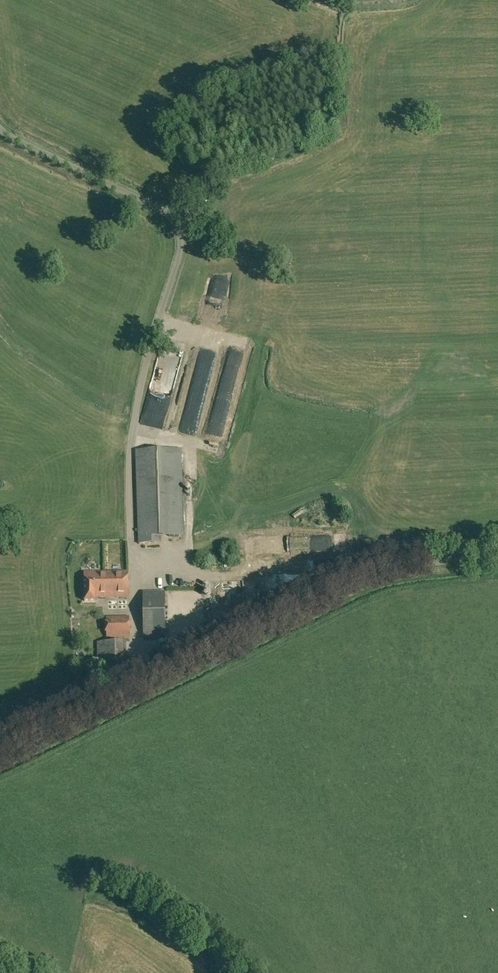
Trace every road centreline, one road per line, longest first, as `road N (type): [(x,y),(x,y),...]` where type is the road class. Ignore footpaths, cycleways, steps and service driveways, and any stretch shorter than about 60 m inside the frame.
road 1 (unclassified): [(497,556),(356,579),(145,684)]
road 2 (residential): [(145,684),(129,477),(155,339)]
road 3 (unclassified): [(155,339),(181,255),(179,225),(0,132)]
road 4 (unclassified): [(145,684),(0,753)]
road 5 (track): [(216,972),(141,914),(87,896)]

